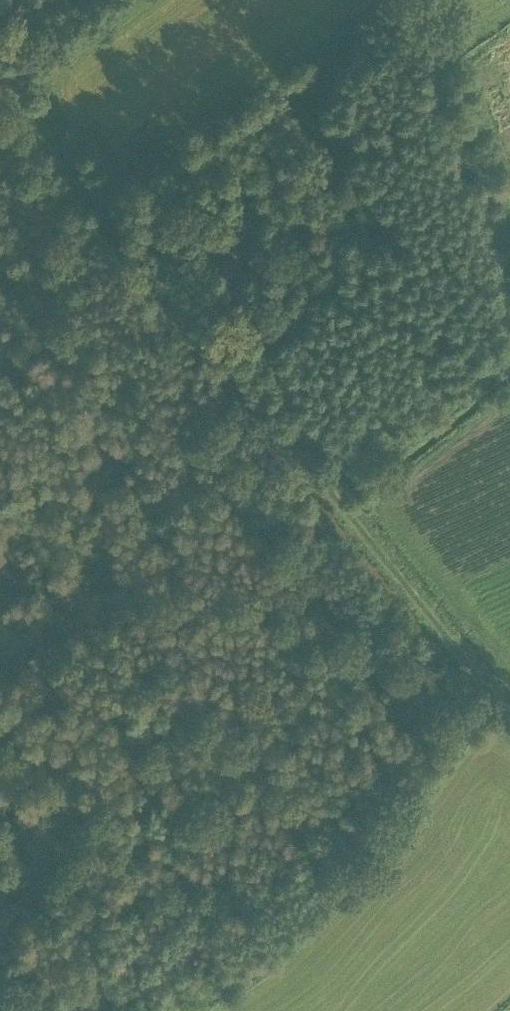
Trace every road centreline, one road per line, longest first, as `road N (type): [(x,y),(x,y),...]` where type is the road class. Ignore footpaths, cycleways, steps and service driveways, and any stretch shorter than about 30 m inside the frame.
road 1 (track): [(509,718),(202,339),(0,72)]
road 2 (track): [(343,515),(509,383)]

